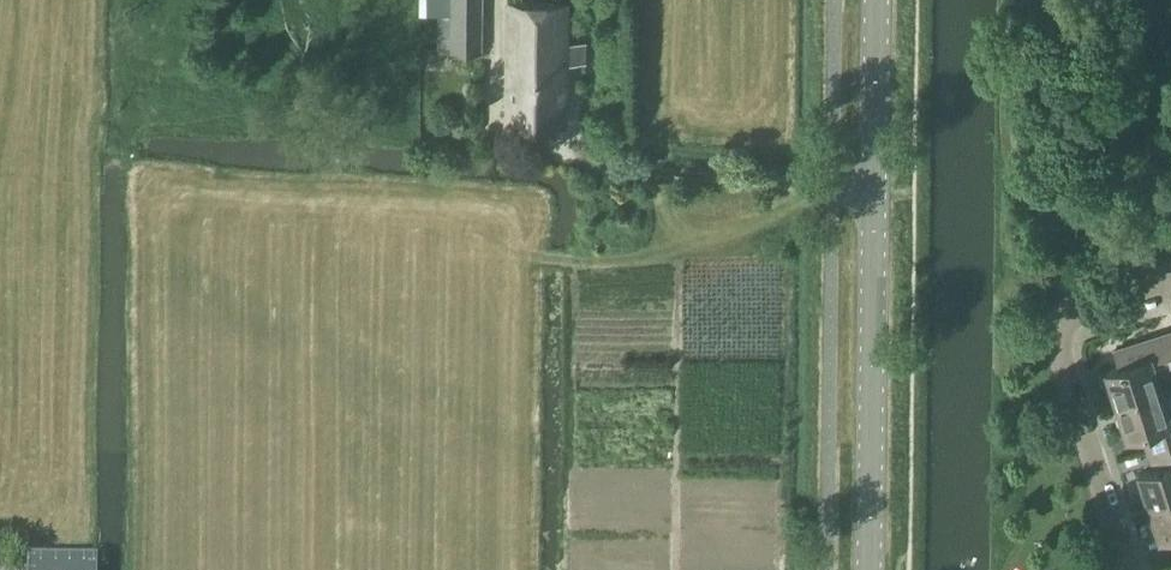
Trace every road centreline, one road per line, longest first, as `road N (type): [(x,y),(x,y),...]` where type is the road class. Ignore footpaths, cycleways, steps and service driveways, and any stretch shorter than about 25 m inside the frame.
road 1 (tertiary): [(872,569),(876,0)]
road 2 (residential): [(1127,569),(1053,319),(1170,282)]

